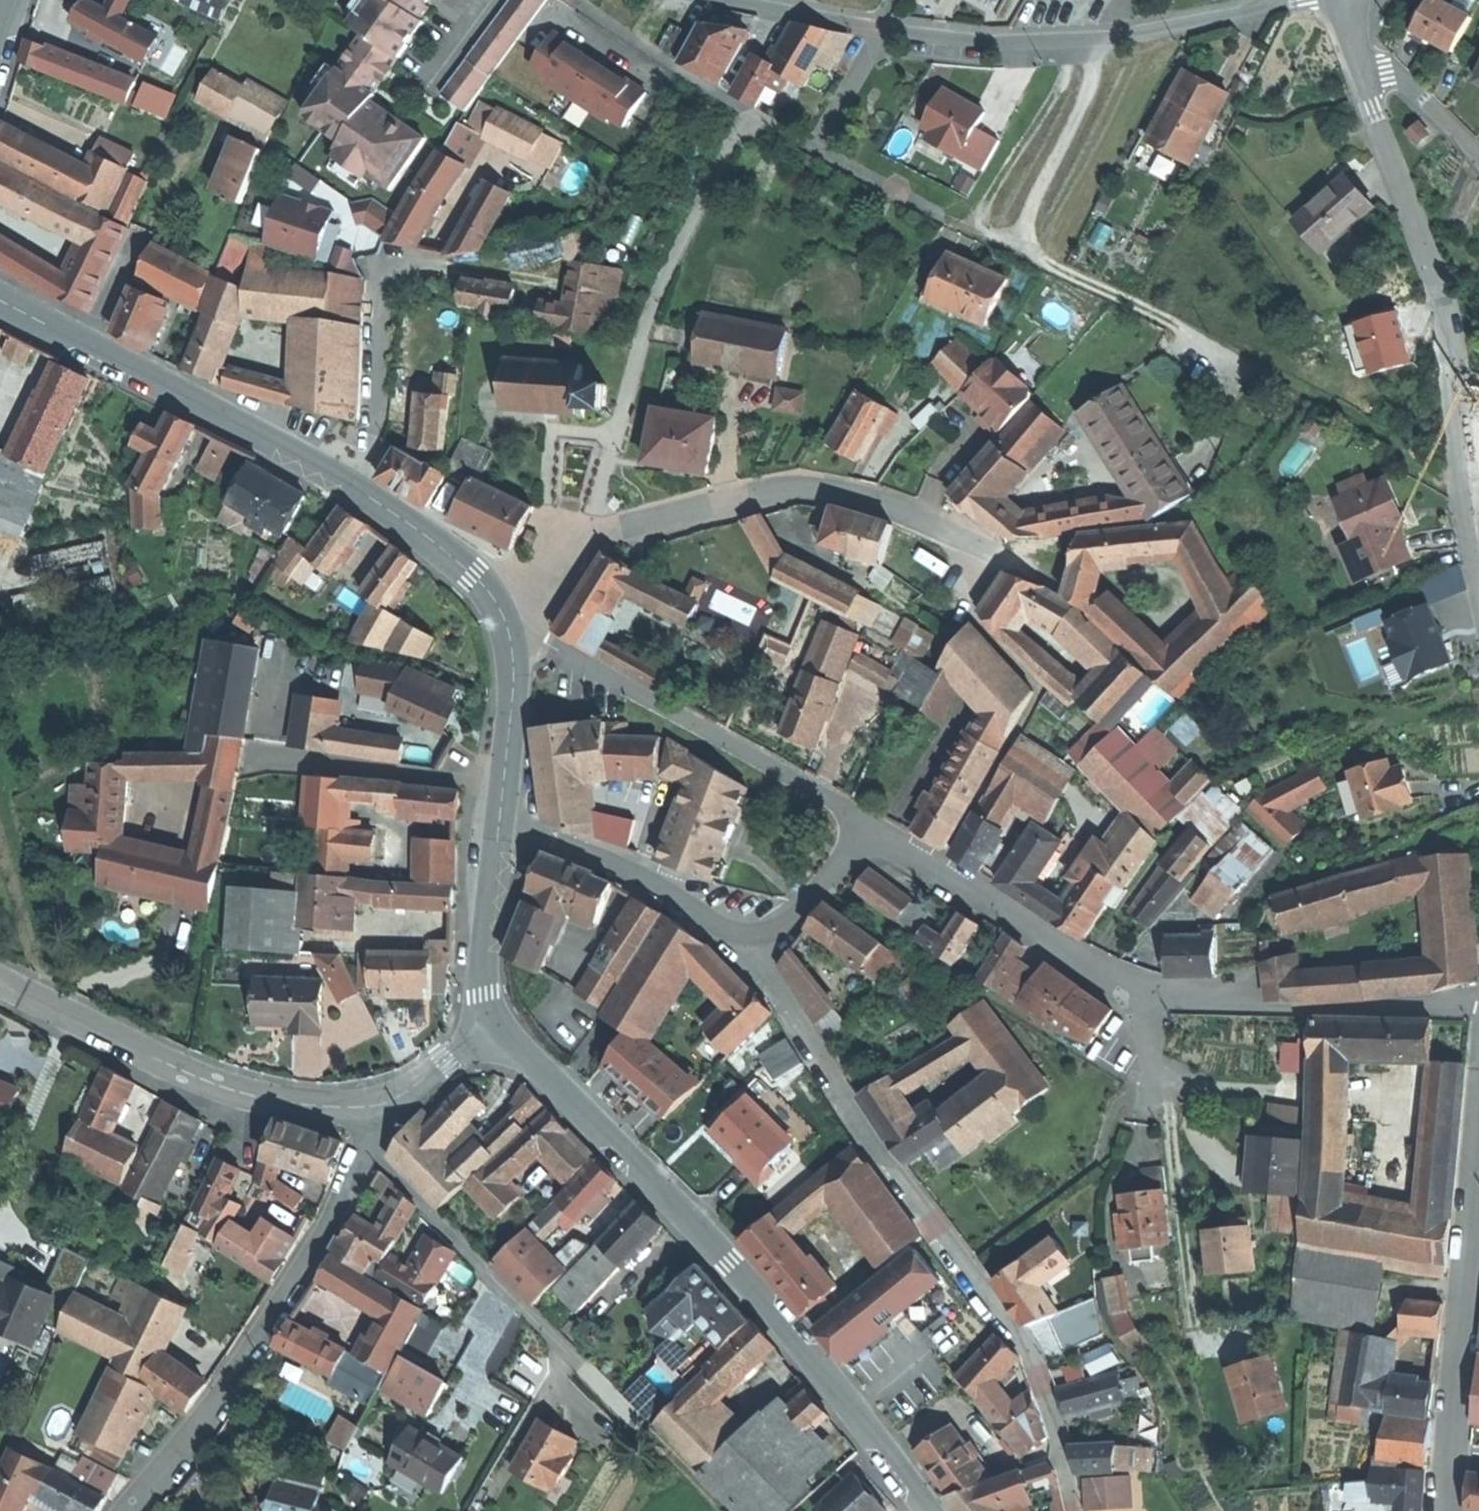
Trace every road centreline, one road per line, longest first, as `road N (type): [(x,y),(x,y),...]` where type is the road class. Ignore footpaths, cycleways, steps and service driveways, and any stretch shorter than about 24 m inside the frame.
road 1 (residential): [(728,931),(1024,1341),(1047,1396),(1075,1510)]
road 2 (residential): [(864,824),(1093,969),(1154,996),(1222,1005),(1478,1008)]
road 3 (tertiary): [(502,1031),(731,1267),(929,1510)]
road 4 (residential): [(728,0),(939,36),(1020,42),(1101,38),(1297,0)]
road 5 (residential): [(988,552),(888,500),(813,483),(736,492),(584,540),(509,627)]
road 6 (residential): [(1478,560),(1448,325),(1361,72)]
road 7 (residential): [(367,1148),(224,1394),(127,1510)]
road 8 (residential): [(0,977),(198,1078),(323,1106),(390,1101)]
road 9 (residential): [(509,627),(864,824)]
road 10 (tertiary): [(0,298),(356,487)]
road 11 (residential): [(1448,1510),(1478,1183)]
road 12 (residential): [(367,1148),(570,1349)]
road 13 (residential): [(501,823),(637,876),(728,931)]
road 14 (residential): [(505,793),(259,757)]
road 15 (track): [(726,1510),(570,1349)]
road 16 (tertiary): [(501,823),(484,955),(485,993),(502,1031)]
road 17 (tertiary): [(356,487),(474,575),(509,627)]
road 18 (residential): [(356,487),(377,423),(390,282)]
road 19 (residential): [(728,931),(764,933),(789,924),(864,824)]
road 20 (tertiary): [(509,627),(515,671),(505,793)]
road 21 (residential): [(1478,159),(1406,81),(1361,72)]
road 22 (residential): [(502,1031),(390,1101)]

